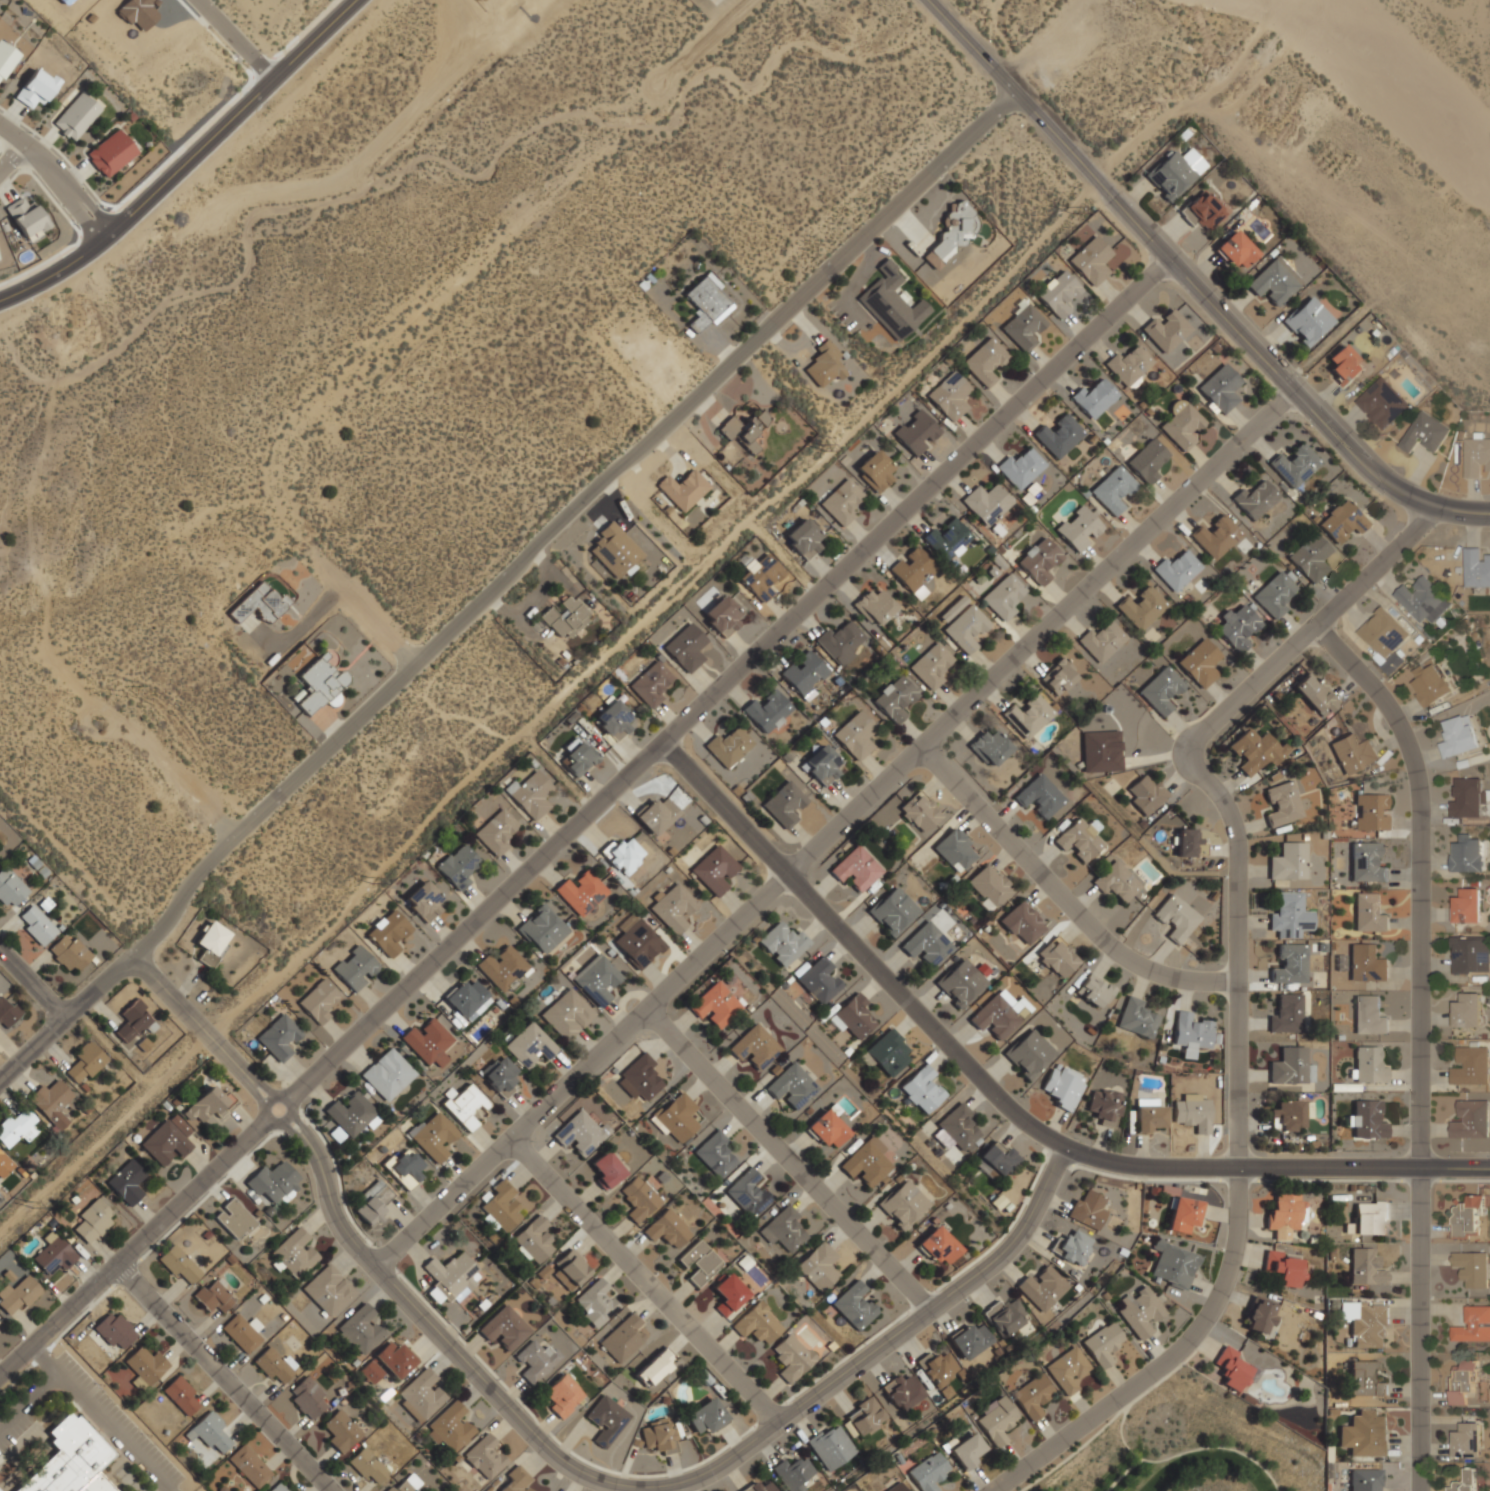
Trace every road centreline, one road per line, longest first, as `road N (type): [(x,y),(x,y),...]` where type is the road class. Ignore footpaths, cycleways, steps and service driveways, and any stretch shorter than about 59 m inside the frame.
road 1 (residential): [(1171,256),(0,1377)]
road 2 (residential): [(133,957),(314,1139),(338,1217),(380,1269),(573,1469),(620,1483),(671,1484),(709,1466),(934,1312),(1009,1251),(1065,1142)]
road 3 (residential): [(380,1269),(789,867),(932,744),(1297,390)]
road 4 (residential): [(133,957),(207,861),(1020,91)]
road 5 (residential): [(996,1490),(1178,1353),(1218,1296),(1236,1248),(1239,837),(1226,805),(1196,771),(1194,739),(1429,507)]
road 6 (residential): [(664,737),(1003,1097),(1065,1142),(1159,1163),(1489,1162)]
road 7 (residential): [(413,664),(299,540),(283,484),(300,438),(752,0)]
road 8 (residential): [(1419,1490),(1415,766),(1397,721),(1322,621)]
road 9 (tertiary): [(1020,91),(1383,477),(1429,507),(1489,510)]
road 10 (tertiary): [(0,299),(57,273),(106,237),(353,0)]
road 11 (residential): [(934,1312),(650,1010)]
road 12 (residential): [(0,510),(39,614),(143,793),(207,861)]
road 13 (residential): [(932,744),(1141,971),(1175,981),(1239,979)]
road 14 (residential): [(776,1420),(518,1136)]
road 15 (residential): [(336,1490),(119,1264)]
road 16 (residential): [(0,1077),(133,957)]
road 17 (residential): [(0,125),(28,146),(106,237)]
road 18 (tertiary): [(1020,91),(931,0)]

